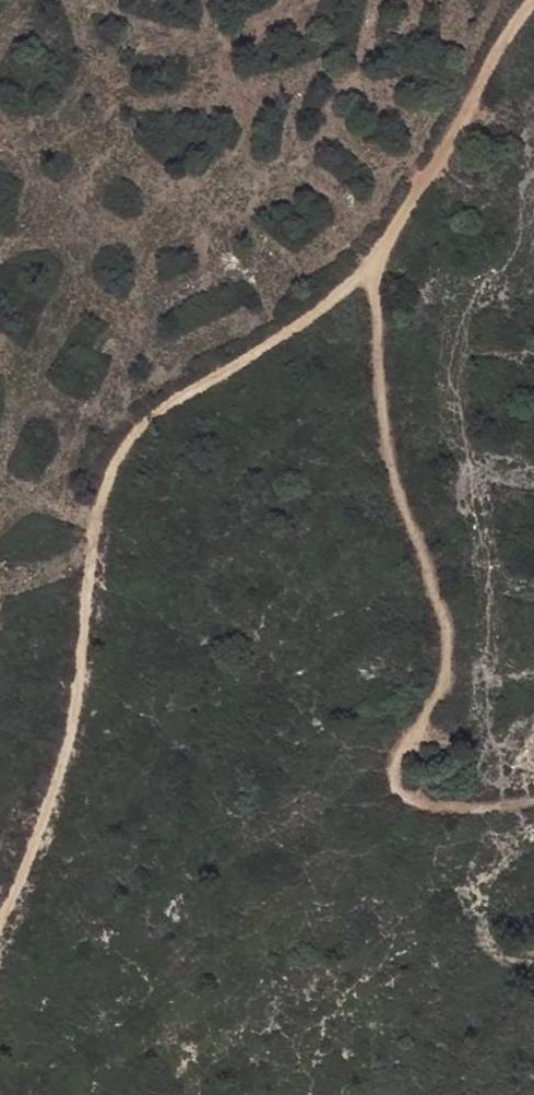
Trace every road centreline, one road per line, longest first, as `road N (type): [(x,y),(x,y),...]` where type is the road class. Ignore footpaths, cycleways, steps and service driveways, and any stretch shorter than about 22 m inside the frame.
road 1 (track): [(527,0),(426,184),(368,266),(120,437),(96,514),(76,696),(19,886),(0,920)]

